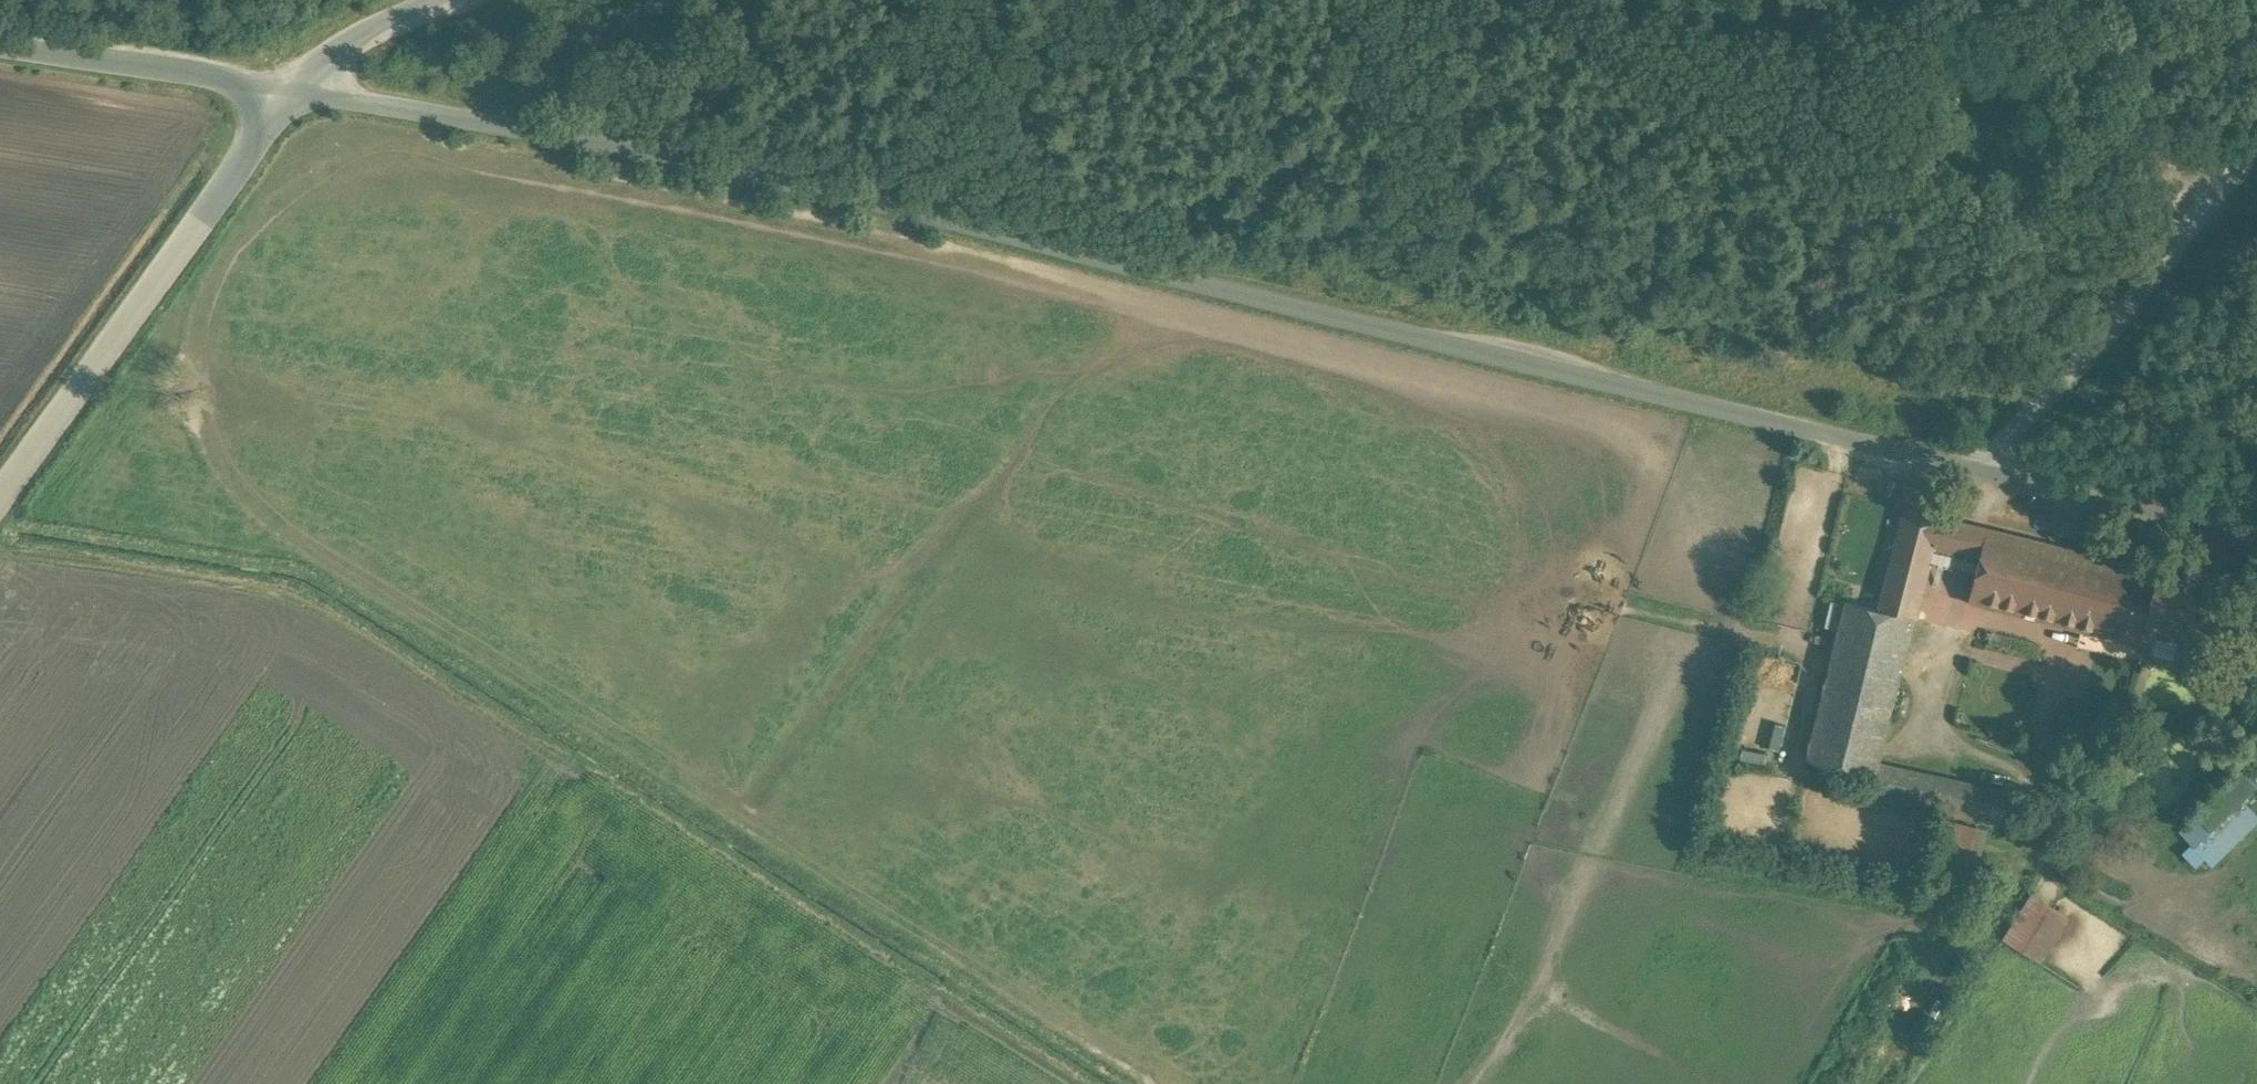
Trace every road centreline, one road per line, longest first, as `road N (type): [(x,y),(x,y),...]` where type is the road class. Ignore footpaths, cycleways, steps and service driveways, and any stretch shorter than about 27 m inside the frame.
road 1 (unclassified): [(2256,541),(1083,245),(294,88)]
road 2 (unclassified): [(0,490),(294,88)]
road 3 (unclassified): [(294,88),(0,47)]
road 4 (track): [(427,0),(356,30),(294,88)]

